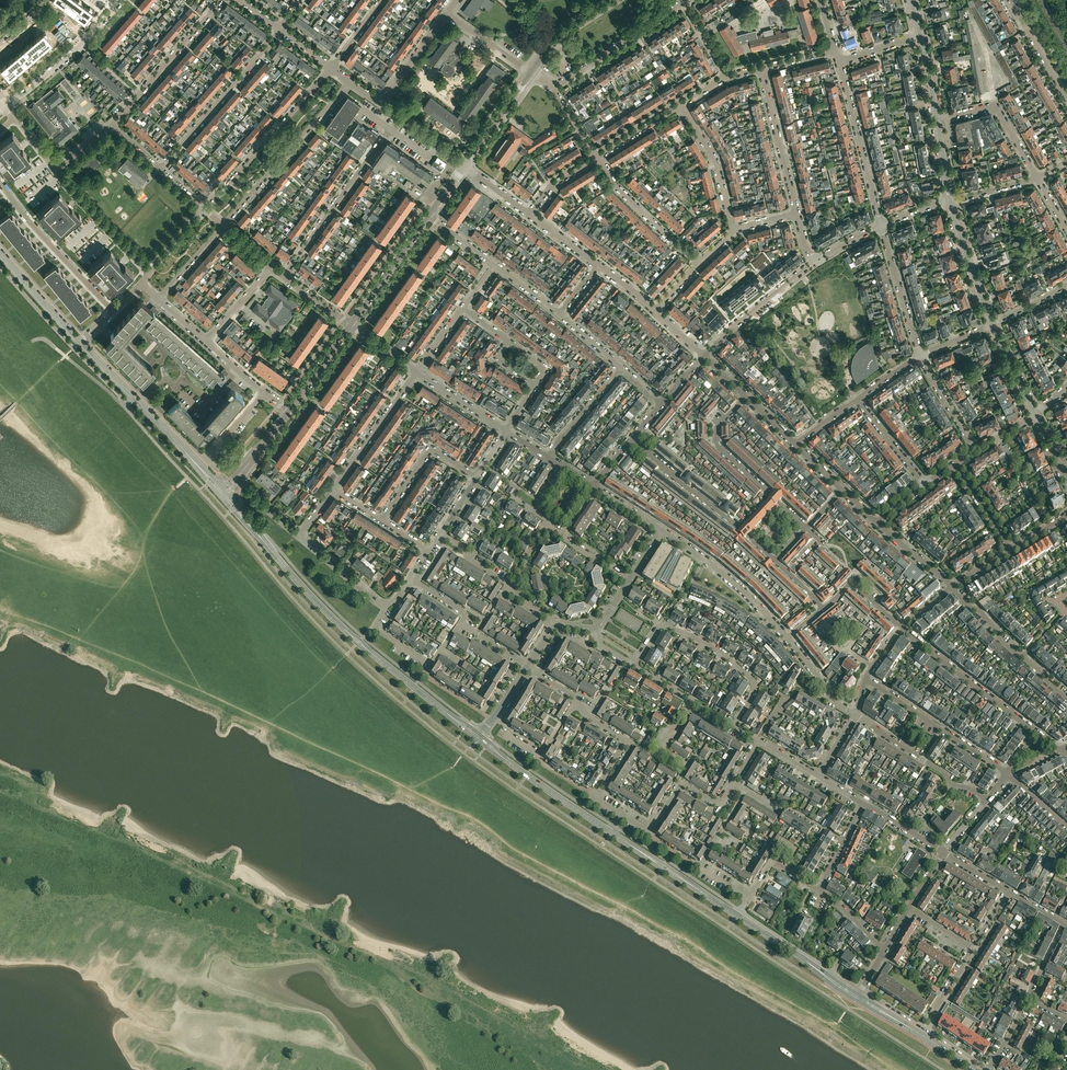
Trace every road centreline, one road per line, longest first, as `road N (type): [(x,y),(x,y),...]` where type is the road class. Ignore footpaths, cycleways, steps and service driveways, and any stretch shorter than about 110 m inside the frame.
road 1 (track): [(0,791),(360,947),(594,1069)]
road 2 (tertiary): [(479,738),(339,624),(222,493)]
road 3 (tertiary): [(222,493),(80,343)]
road 4 (residential): [(332,68),(206,210)]
road 5 (residential): [(160,169),(280,28)]
road 6 (residential): [(807,528),(716,445),(717,426),(745,396)]
road 7 (residential): [(390,129),(283,277)]
road 8 (residential): [(223,225),(337,96)]
road 9 (residential): [(114,312),(0,184)]
road 10 (residential): [(902,629),(1036,733)]
road 11 (residential): [(1006,773),(866,678)]
road 12 (residential): [(110,127),(220,0)]
road 13 (residential): [(881,225),(840,63)]
road 14 (residential): [(786,638),(725,576),(662,531)]
road 15 (tertiary): [(612,833),(479,738)]
road 16 (residential): [(732,726),(755,682),(695,637),(661,626)]
road 17 (residential): [(986,800),(951,784),(855,715)]
road 18 (residential): [(631,441),(753,539)]
road 19 (residential): [(6,105),(68,57),(121,0)]
road 20 (residential): [(553,87),(682,2)]
road 21 (residential): [(556,629),(441,533)]
road 22 (residential): [(797,213),(761,68)]
road 23 (tertiary): [(736,915),(612,833)]
road 24 (residential): [(700,261),(596,158)]
road 25 (tertiary): [(857,997),(736,915)]
road 26 (residential): [(1038,179),(994,105),(936,120)]
road 27 (residential): [(704,355),(815,261)]
road 28 (residential): [(334,489),(417,372)]
road 29 (residential): [(150,274),(56,171)]
road 30 (residential): [(733,230),(716,162),(681,104)]
road 31 (tertiary): [(974,1069),(857,997)]
road 32 (residential): [(921,356),(881,225)]
road 33 (residential): [(381,520),(428,453),(477,477)]
road 34 (tertiary): [(351,325),(429,214)]
road 35 (residential): [(650,832),(682,783),(720,806),(735,781)]
road 36 (residential): [(371,627),(430,665),(465,616)]
road 37 (residential): [(993,323),(951,201)]
road 38 (residential): [(630,581),(547,528),(534,511)]

